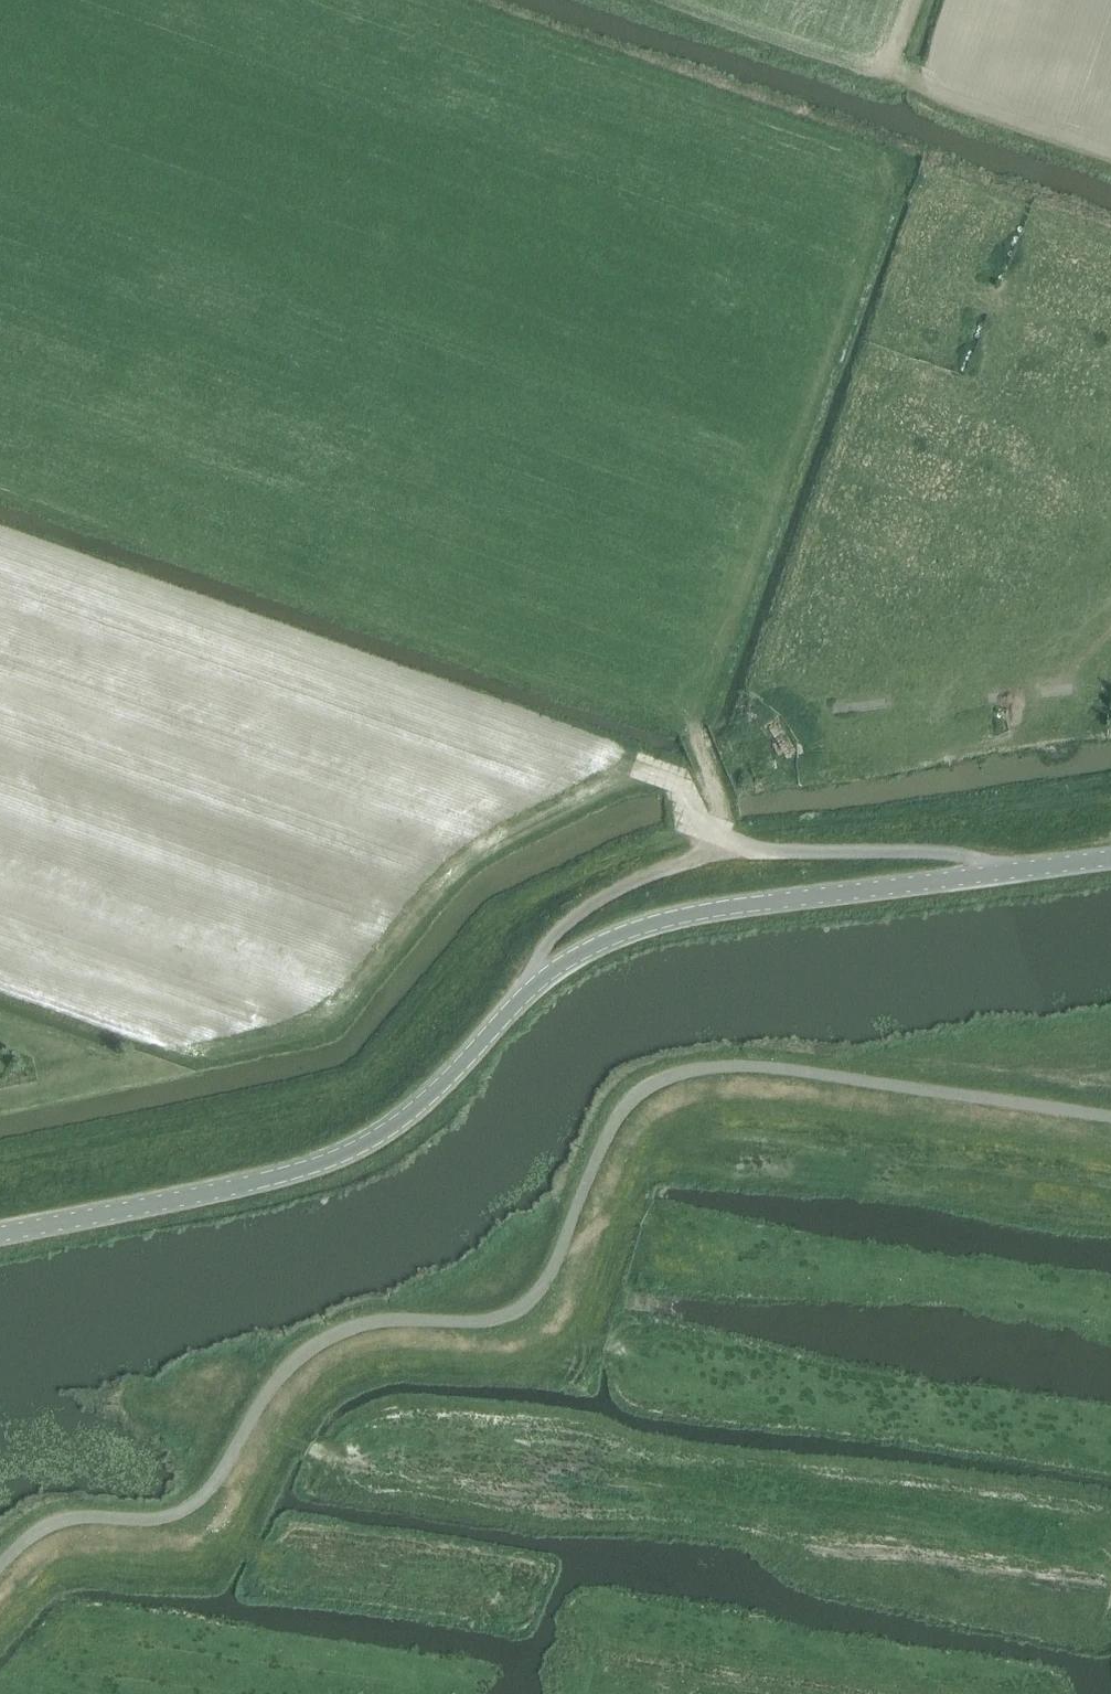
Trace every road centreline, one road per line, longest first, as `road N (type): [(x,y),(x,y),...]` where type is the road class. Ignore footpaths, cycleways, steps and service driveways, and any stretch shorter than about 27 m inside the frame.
road 1 (tertiary): [(1110,861),(644,926),(558,967),(407,1115),(363,1145),(271,1178),(0,1235)]

